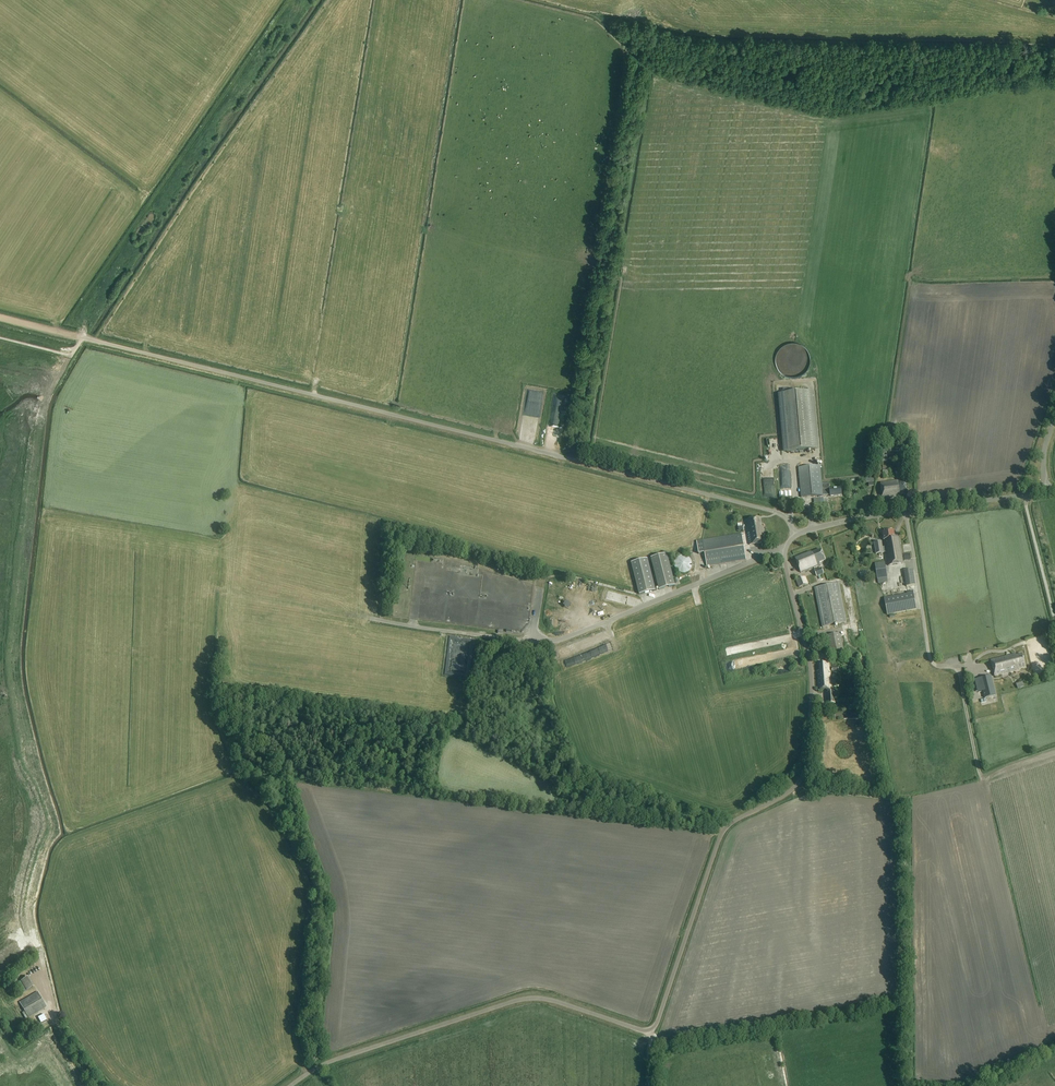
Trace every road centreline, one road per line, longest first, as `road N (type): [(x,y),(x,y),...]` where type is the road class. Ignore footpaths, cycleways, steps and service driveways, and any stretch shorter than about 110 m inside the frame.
road 1 (unclassified): [(290,1085),(332,1060),(526,999),(653,1028),(724,830),(793,789),(805,767),(812,675),(785,558),(792,534)]
road 2 (unclassified): [(792,534),(774,512),(83,337)]
road 3 (track): [(327,0),(93,340)]
road 4 (unclassified): [(1047,491),(792,534)]
road 5 (track): [(958,667),(984,787),(917,803)]
road 6 (track): [(97,1085),(61,1031),(42,962)]

